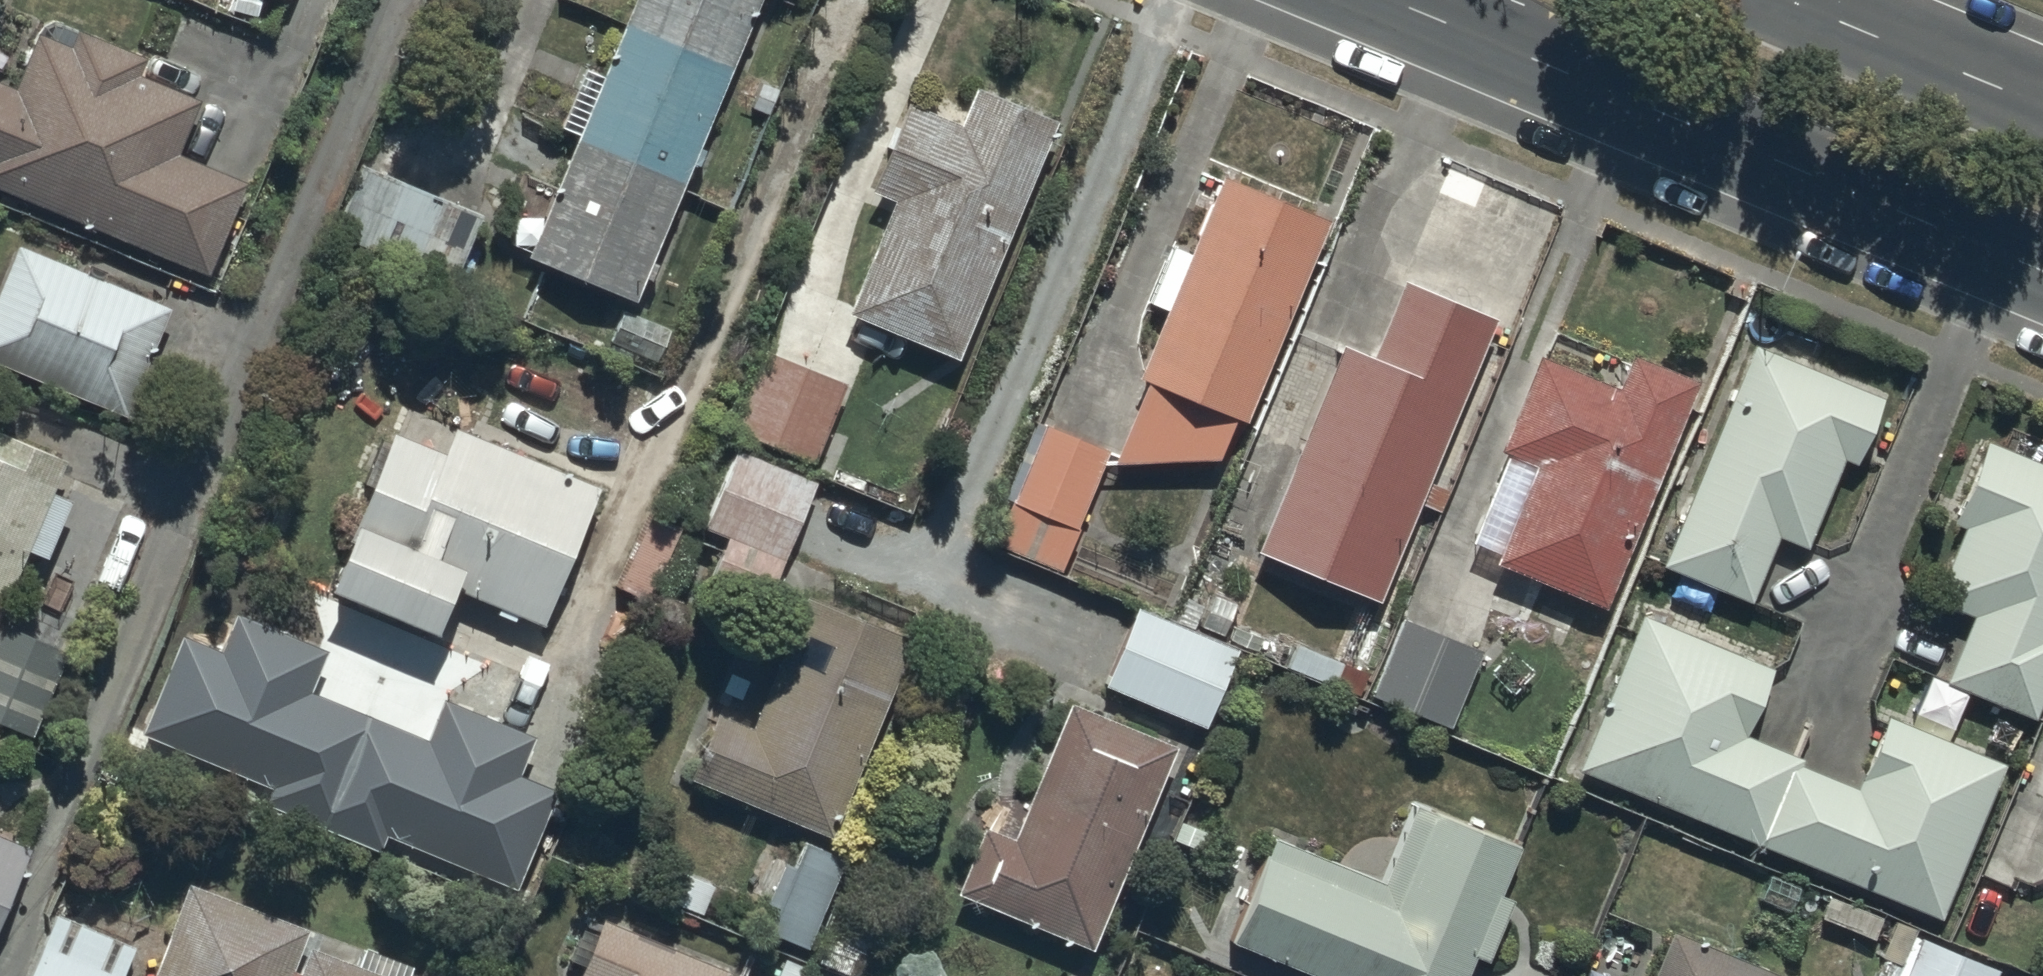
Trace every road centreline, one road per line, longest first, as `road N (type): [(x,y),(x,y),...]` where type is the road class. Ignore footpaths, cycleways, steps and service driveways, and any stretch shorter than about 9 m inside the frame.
road 1 (trunk): [(2042,277),(1374,0)]
road 2 (trunk): [(1785,0),(2042,106)]

